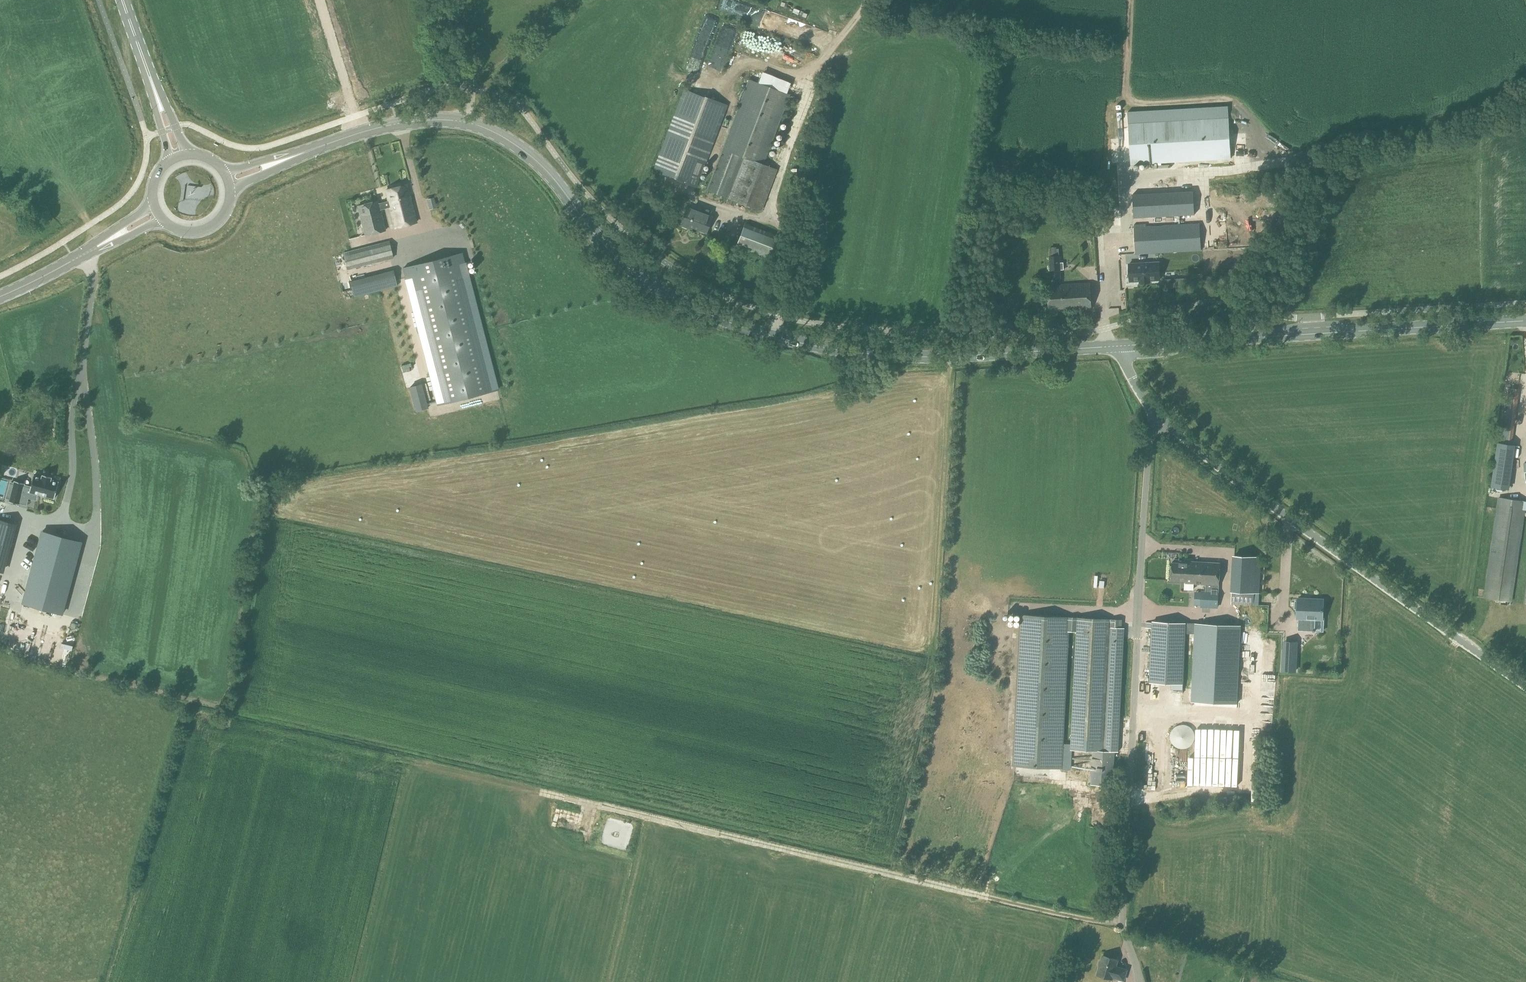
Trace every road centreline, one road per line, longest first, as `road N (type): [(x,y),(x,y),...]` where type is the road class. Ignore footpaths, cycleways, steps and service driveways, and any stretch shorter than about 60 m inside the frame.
road 1 (secondary): [(285,161),(393,124),(464,121),(509,139),(544,167),(614,266),(681,311),(770,342),(916,366),(1120,351)]
road 2 (unclassified): [(1525,686),(1215,464),(1156,413),(1120,351)]
road 3 (secondary): [(1120,351),(1525,324)]

